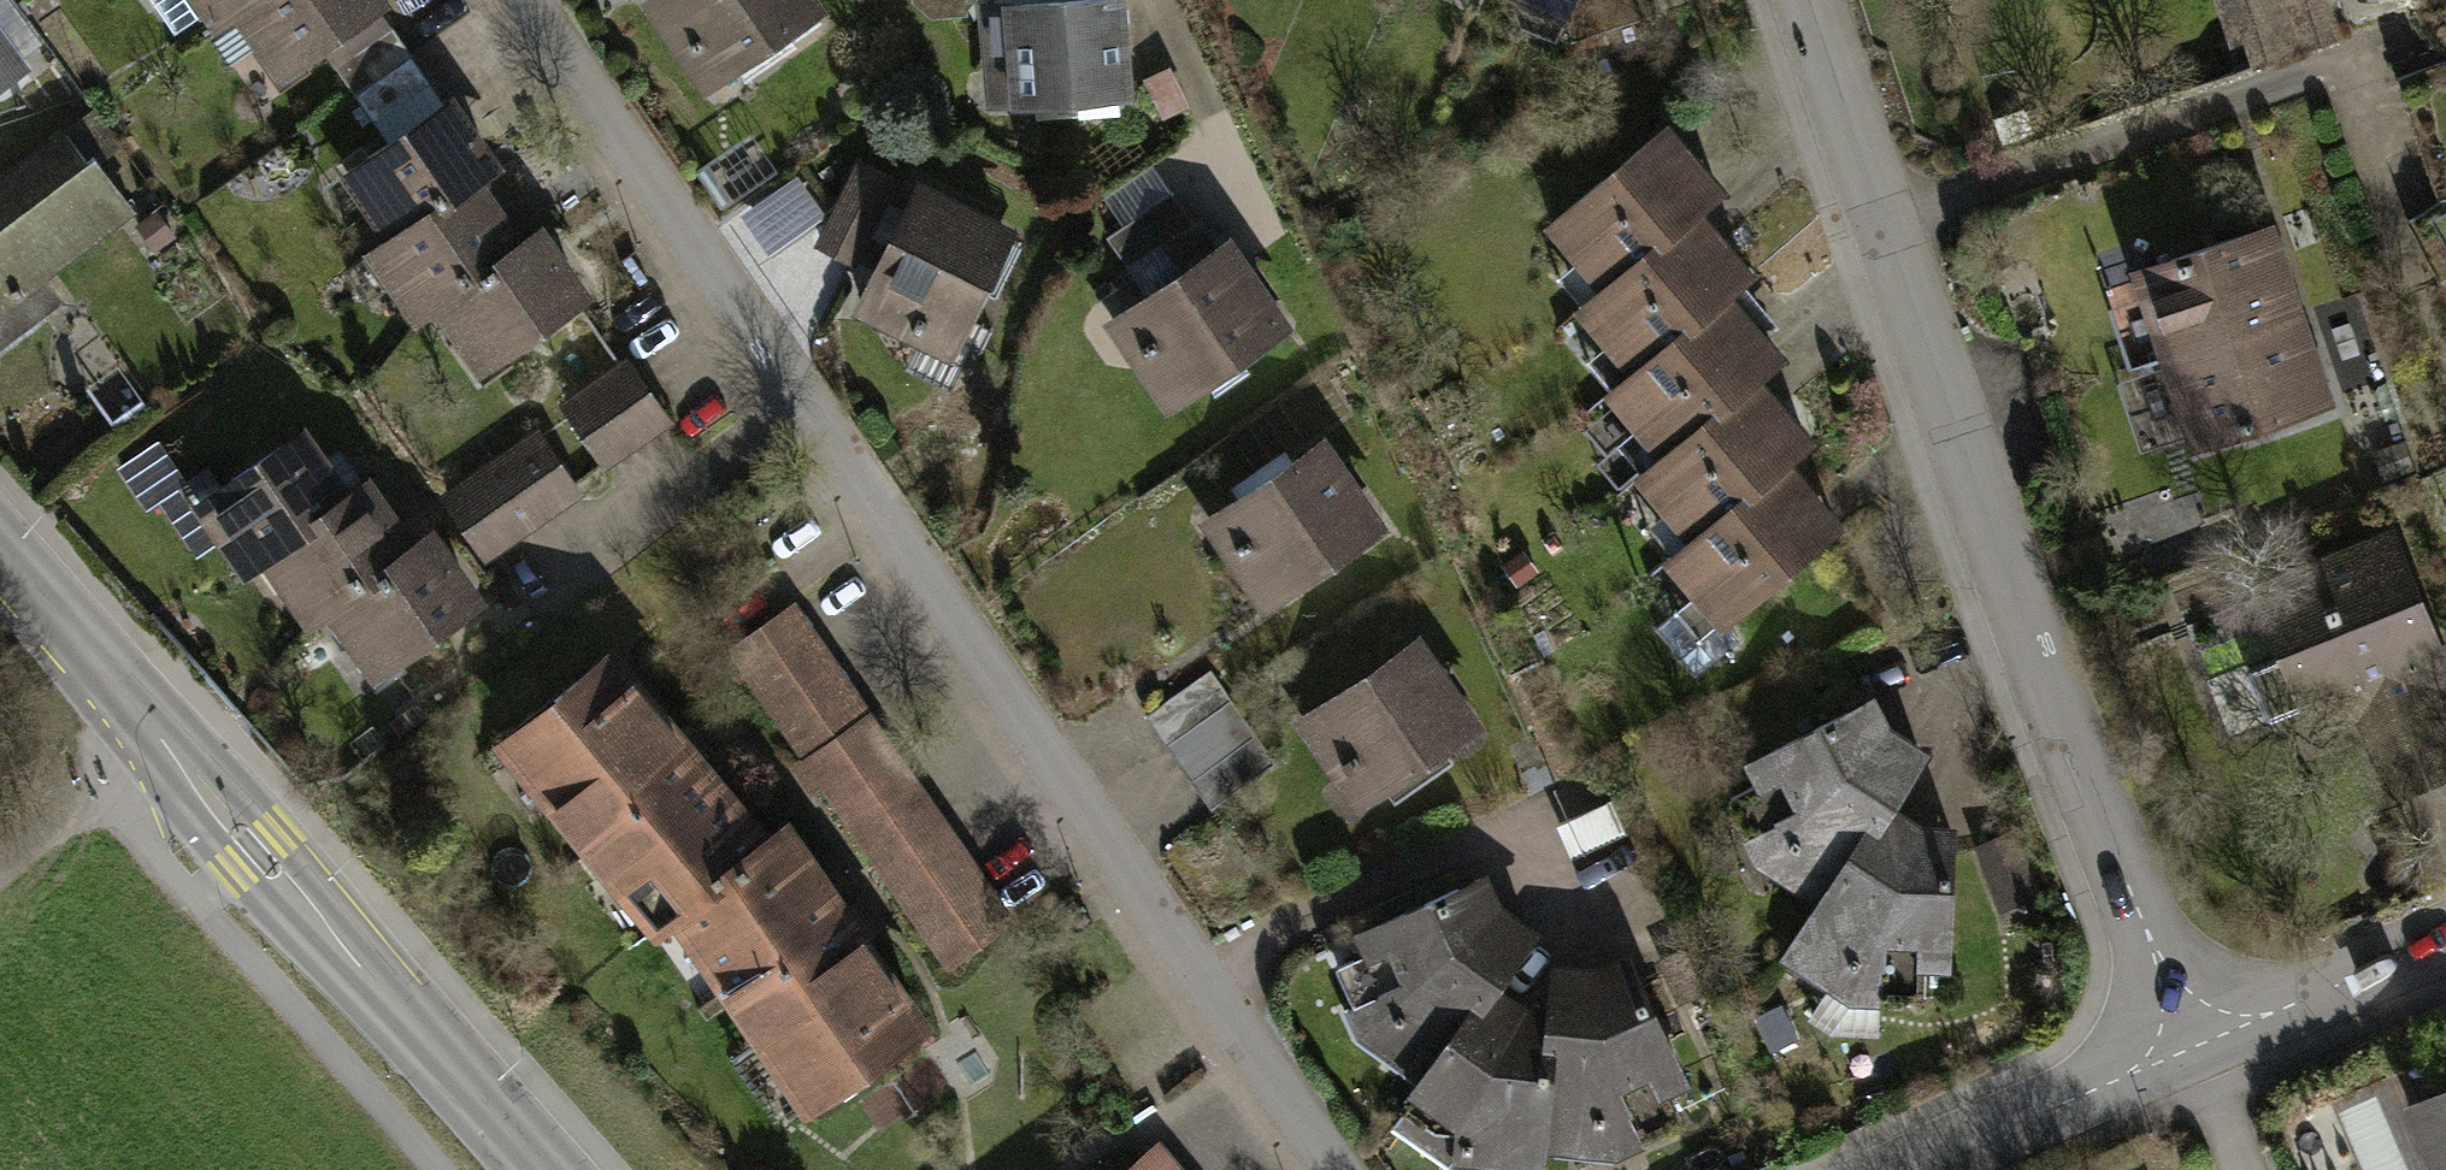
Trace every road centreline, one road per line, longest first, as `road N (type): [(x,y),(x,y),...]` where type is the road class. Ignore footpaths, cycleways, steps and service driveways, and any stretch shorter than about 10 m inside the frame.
road 1 (residential): [(524,0),(1339,1169)]
road 2 (residential): [(1810,0),(2071,735),(2195,1048)]
road 3 (residential): [(541,1169),(0,547)]
road 4 (residential): [(2195,1048),(1917,1169)]
road 5 (residential): [(2445,937),(2195,1048)]
road 6 (residential): [(2195,1048),(2254,1169)]
road 7 (track): [(96,783),(0,870)]

